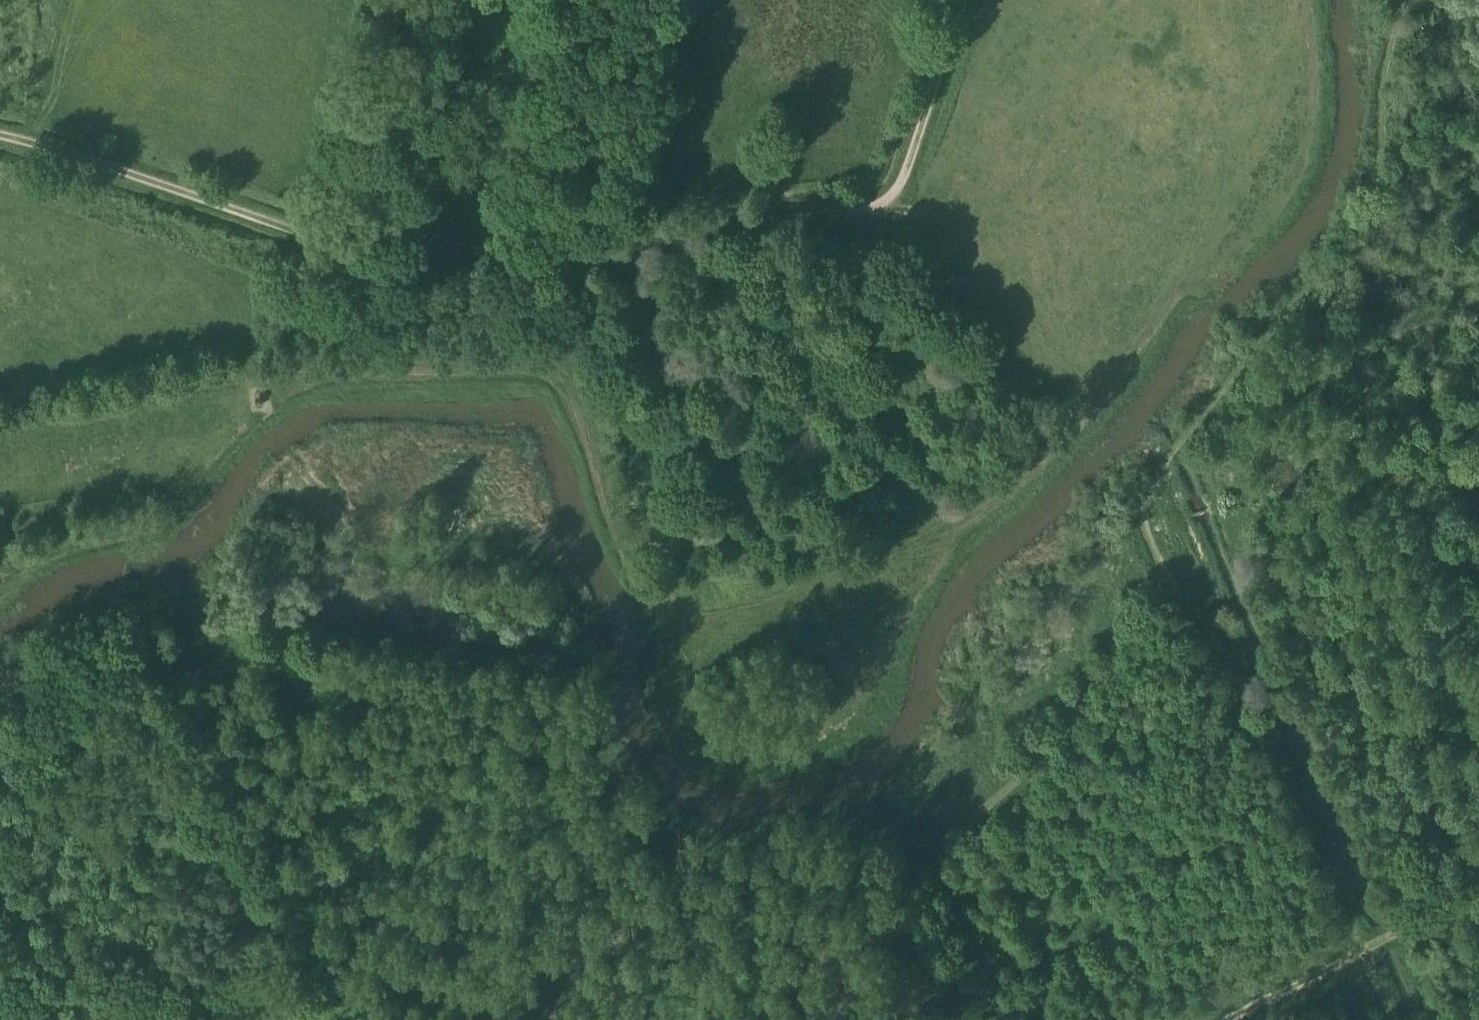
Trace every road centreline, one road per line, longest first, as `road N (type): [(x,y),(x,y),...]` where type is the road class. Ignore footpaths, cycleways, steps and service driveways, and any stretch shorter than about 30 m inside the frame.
road 1 (track): [(0,134),(368,254),(604,242),(751,218),(873,212),(899,186),(958,0)]

